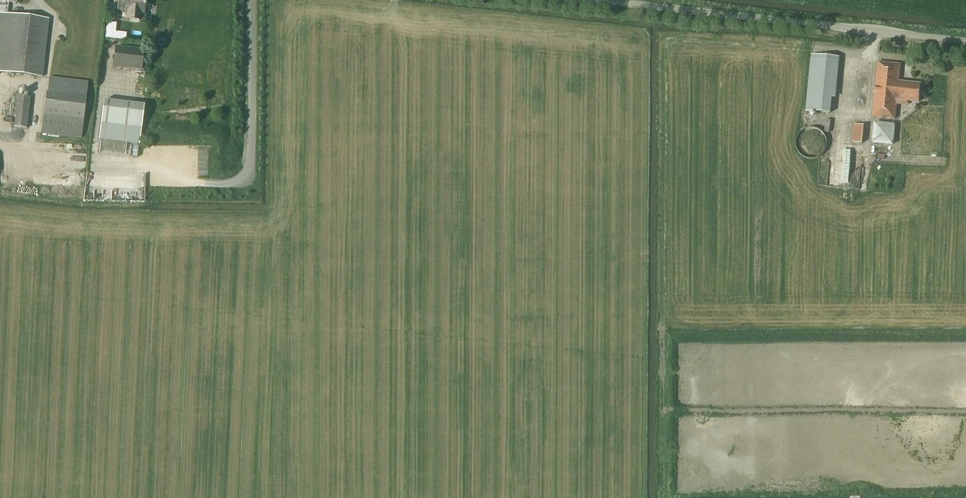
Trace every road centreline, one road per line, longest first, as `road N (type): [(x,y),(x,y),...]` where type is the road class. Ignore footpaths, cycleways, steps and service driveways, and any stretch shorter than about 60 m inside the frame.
road 1 (unclassified): [(965,40),(607,0)]

